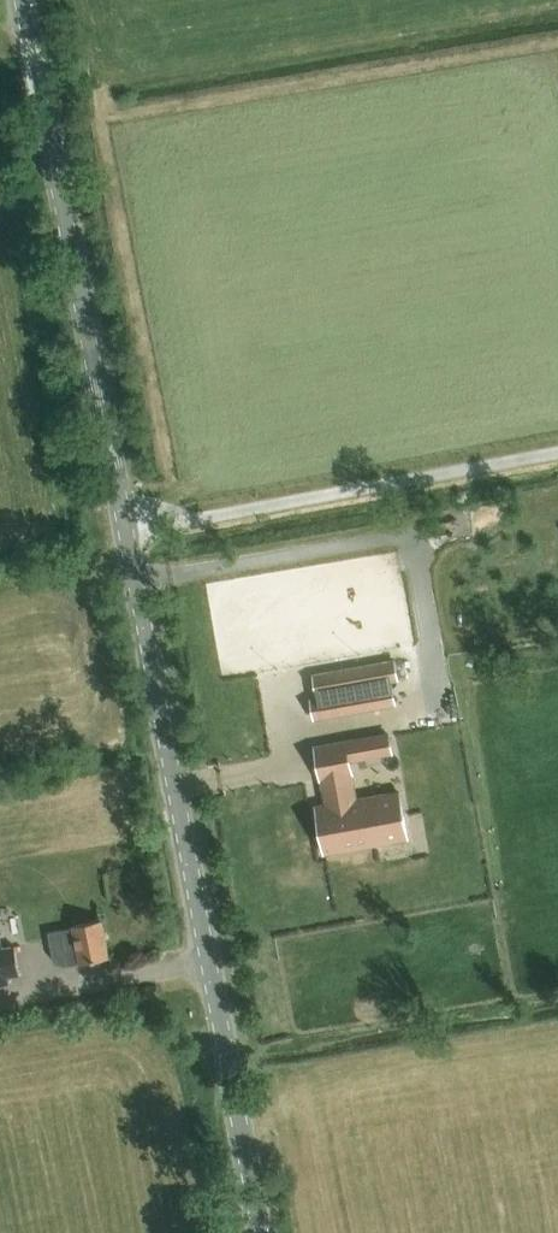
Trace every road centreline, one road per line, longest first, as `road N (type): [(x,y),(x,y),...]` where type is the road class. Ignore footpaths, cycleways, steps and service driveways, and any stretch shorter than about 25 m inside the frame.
road 1 (tertiary): [(254,1232),(120,540)]
road 2 (tertiary): [(120,540),(11,0)]
road 3 (unclassified): [(120,540),(557,459)]

